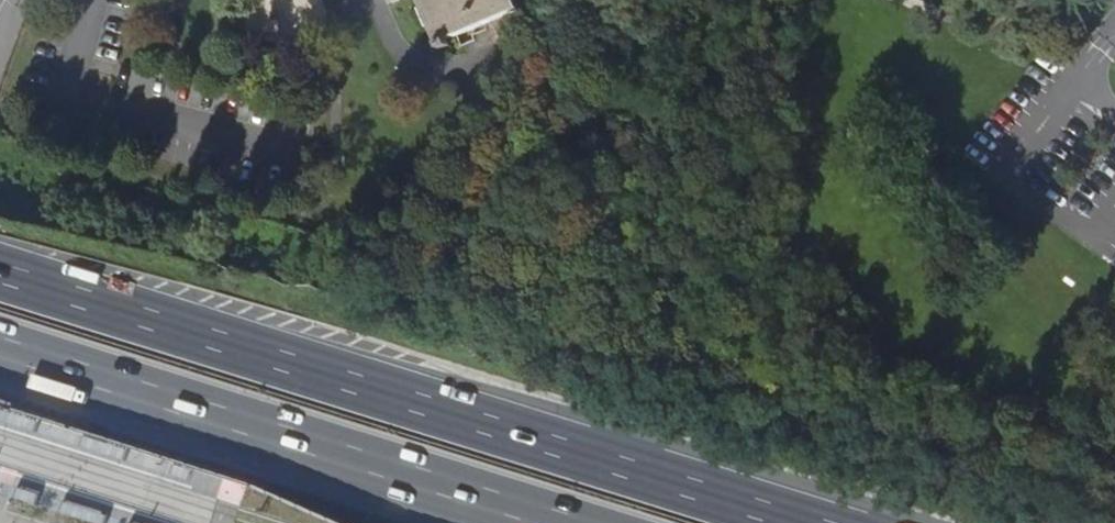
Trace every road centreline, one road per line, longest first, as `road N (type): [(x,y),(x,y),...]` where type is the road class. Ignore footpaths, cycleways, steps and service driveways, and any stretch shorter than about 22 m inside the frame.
road 1 (motorway): [(800,522),(0,273)]
road 2 (motorway): [(0,347),(576,522)]

